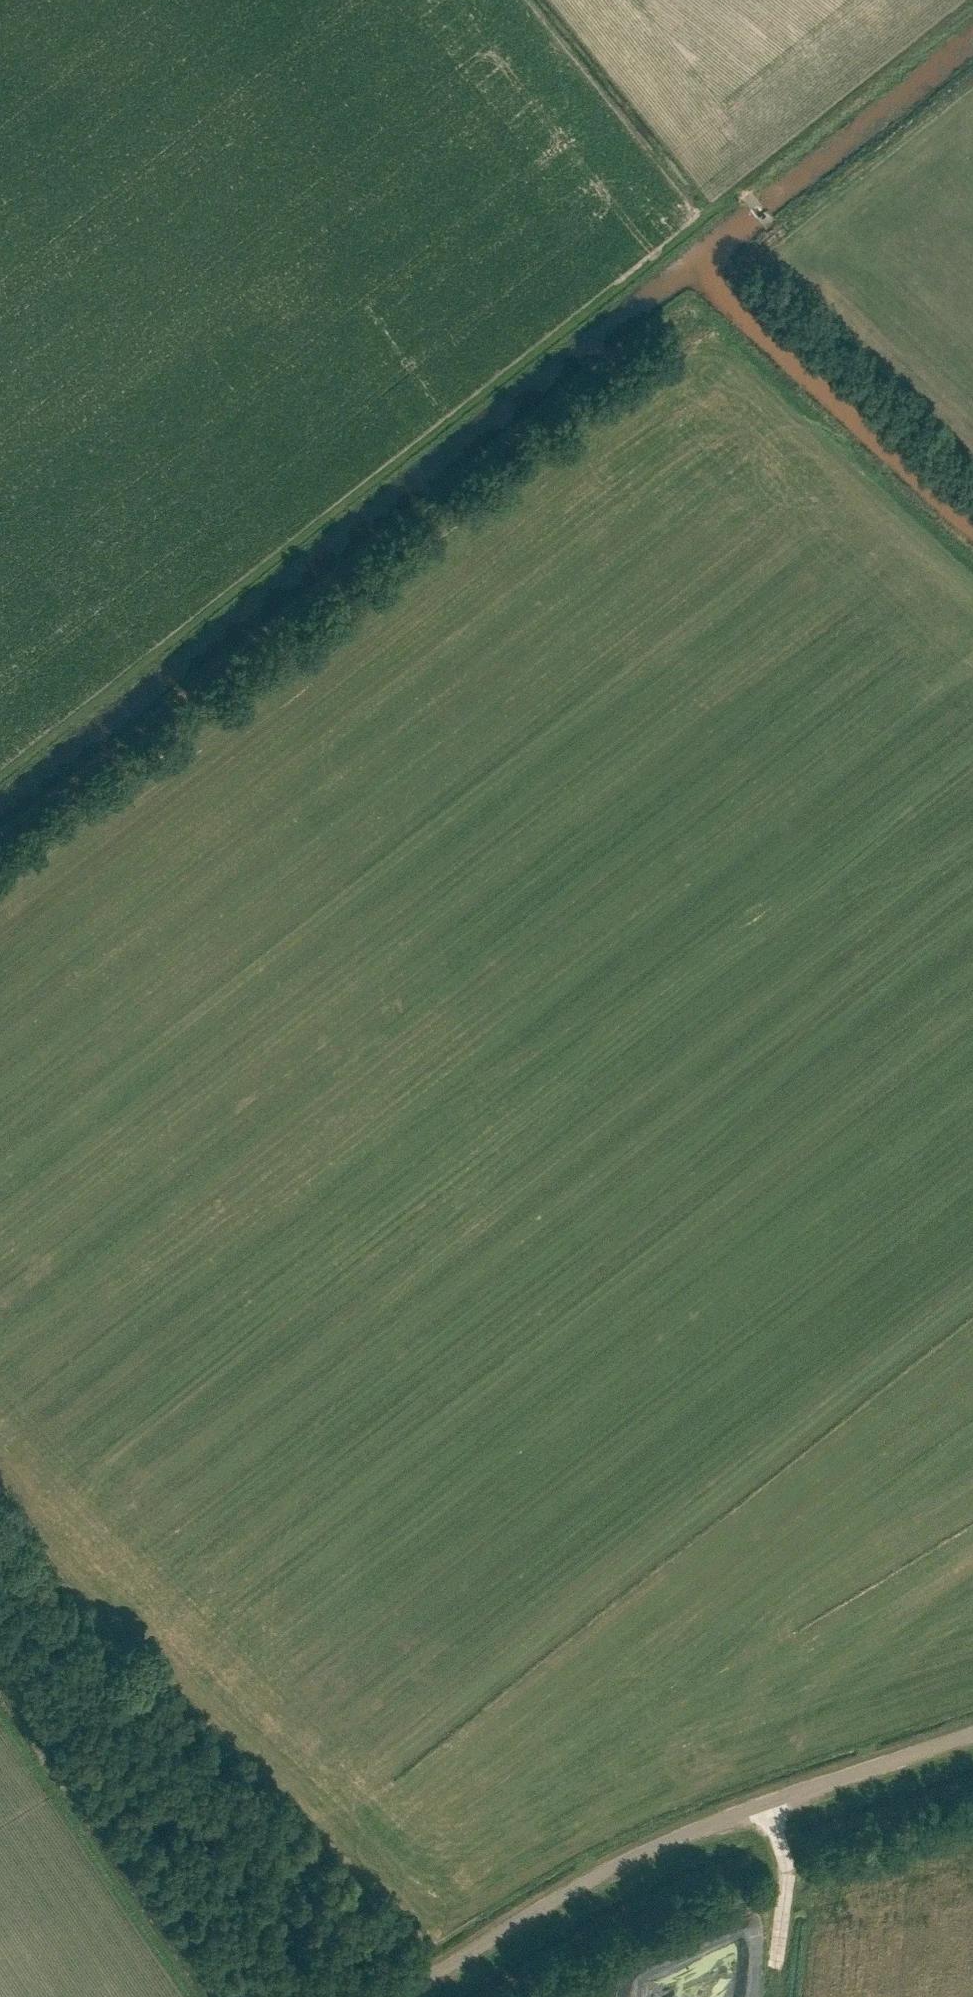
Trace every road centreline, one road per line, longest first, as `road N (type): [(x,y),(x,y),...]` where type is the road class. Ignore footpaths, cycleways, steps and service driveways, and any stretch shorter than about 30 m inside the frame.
road 1 (unclassified): [(972,1733),(671,1840),(416,1996)]

